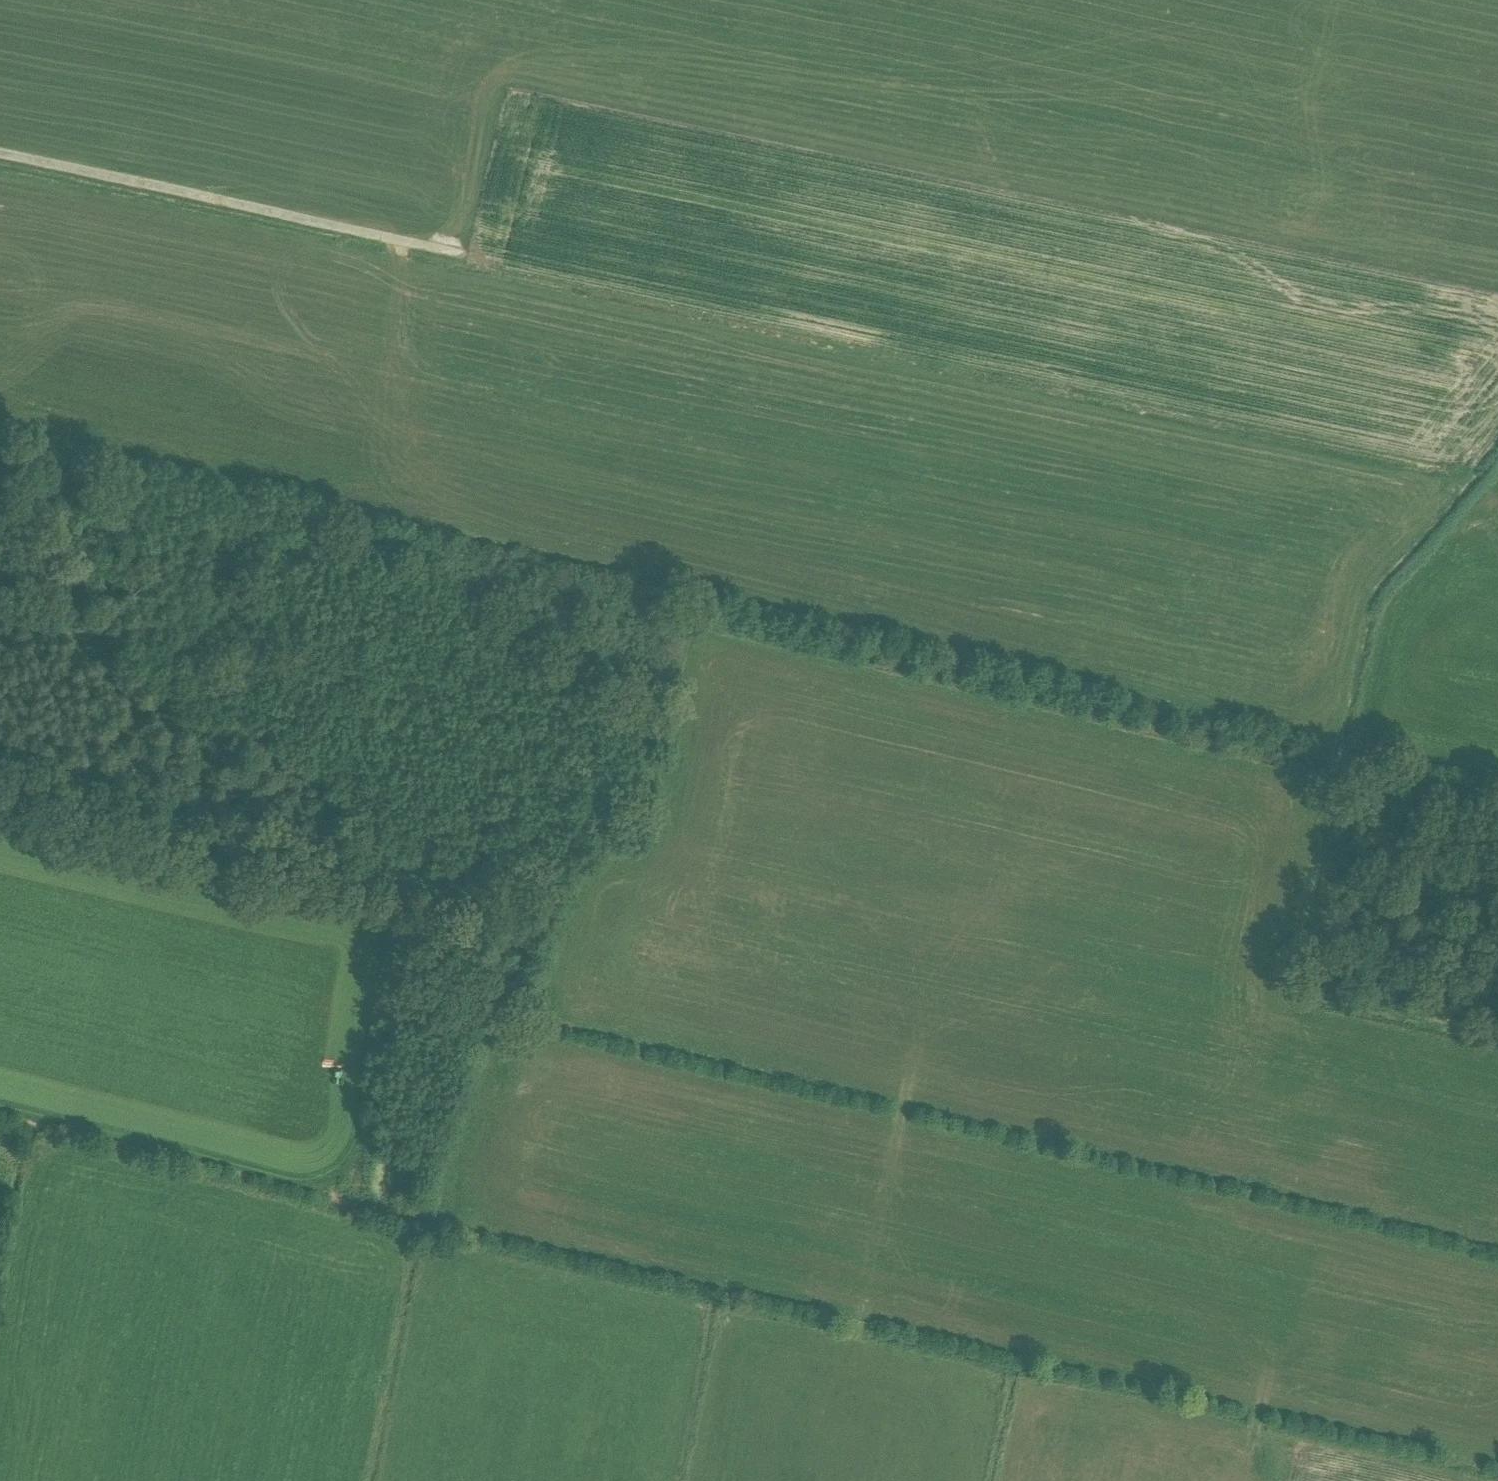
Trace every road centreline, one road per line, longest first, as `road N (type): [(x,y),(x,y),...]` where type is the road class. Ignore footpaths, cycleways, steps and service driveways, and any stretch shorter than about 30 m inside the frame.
road 1 (track): [(0,800),(409,900),(501,1000)]
road 2 (track): [(326,880),(325,773),(115,700),(60,621),(39,613),(34,530)]

